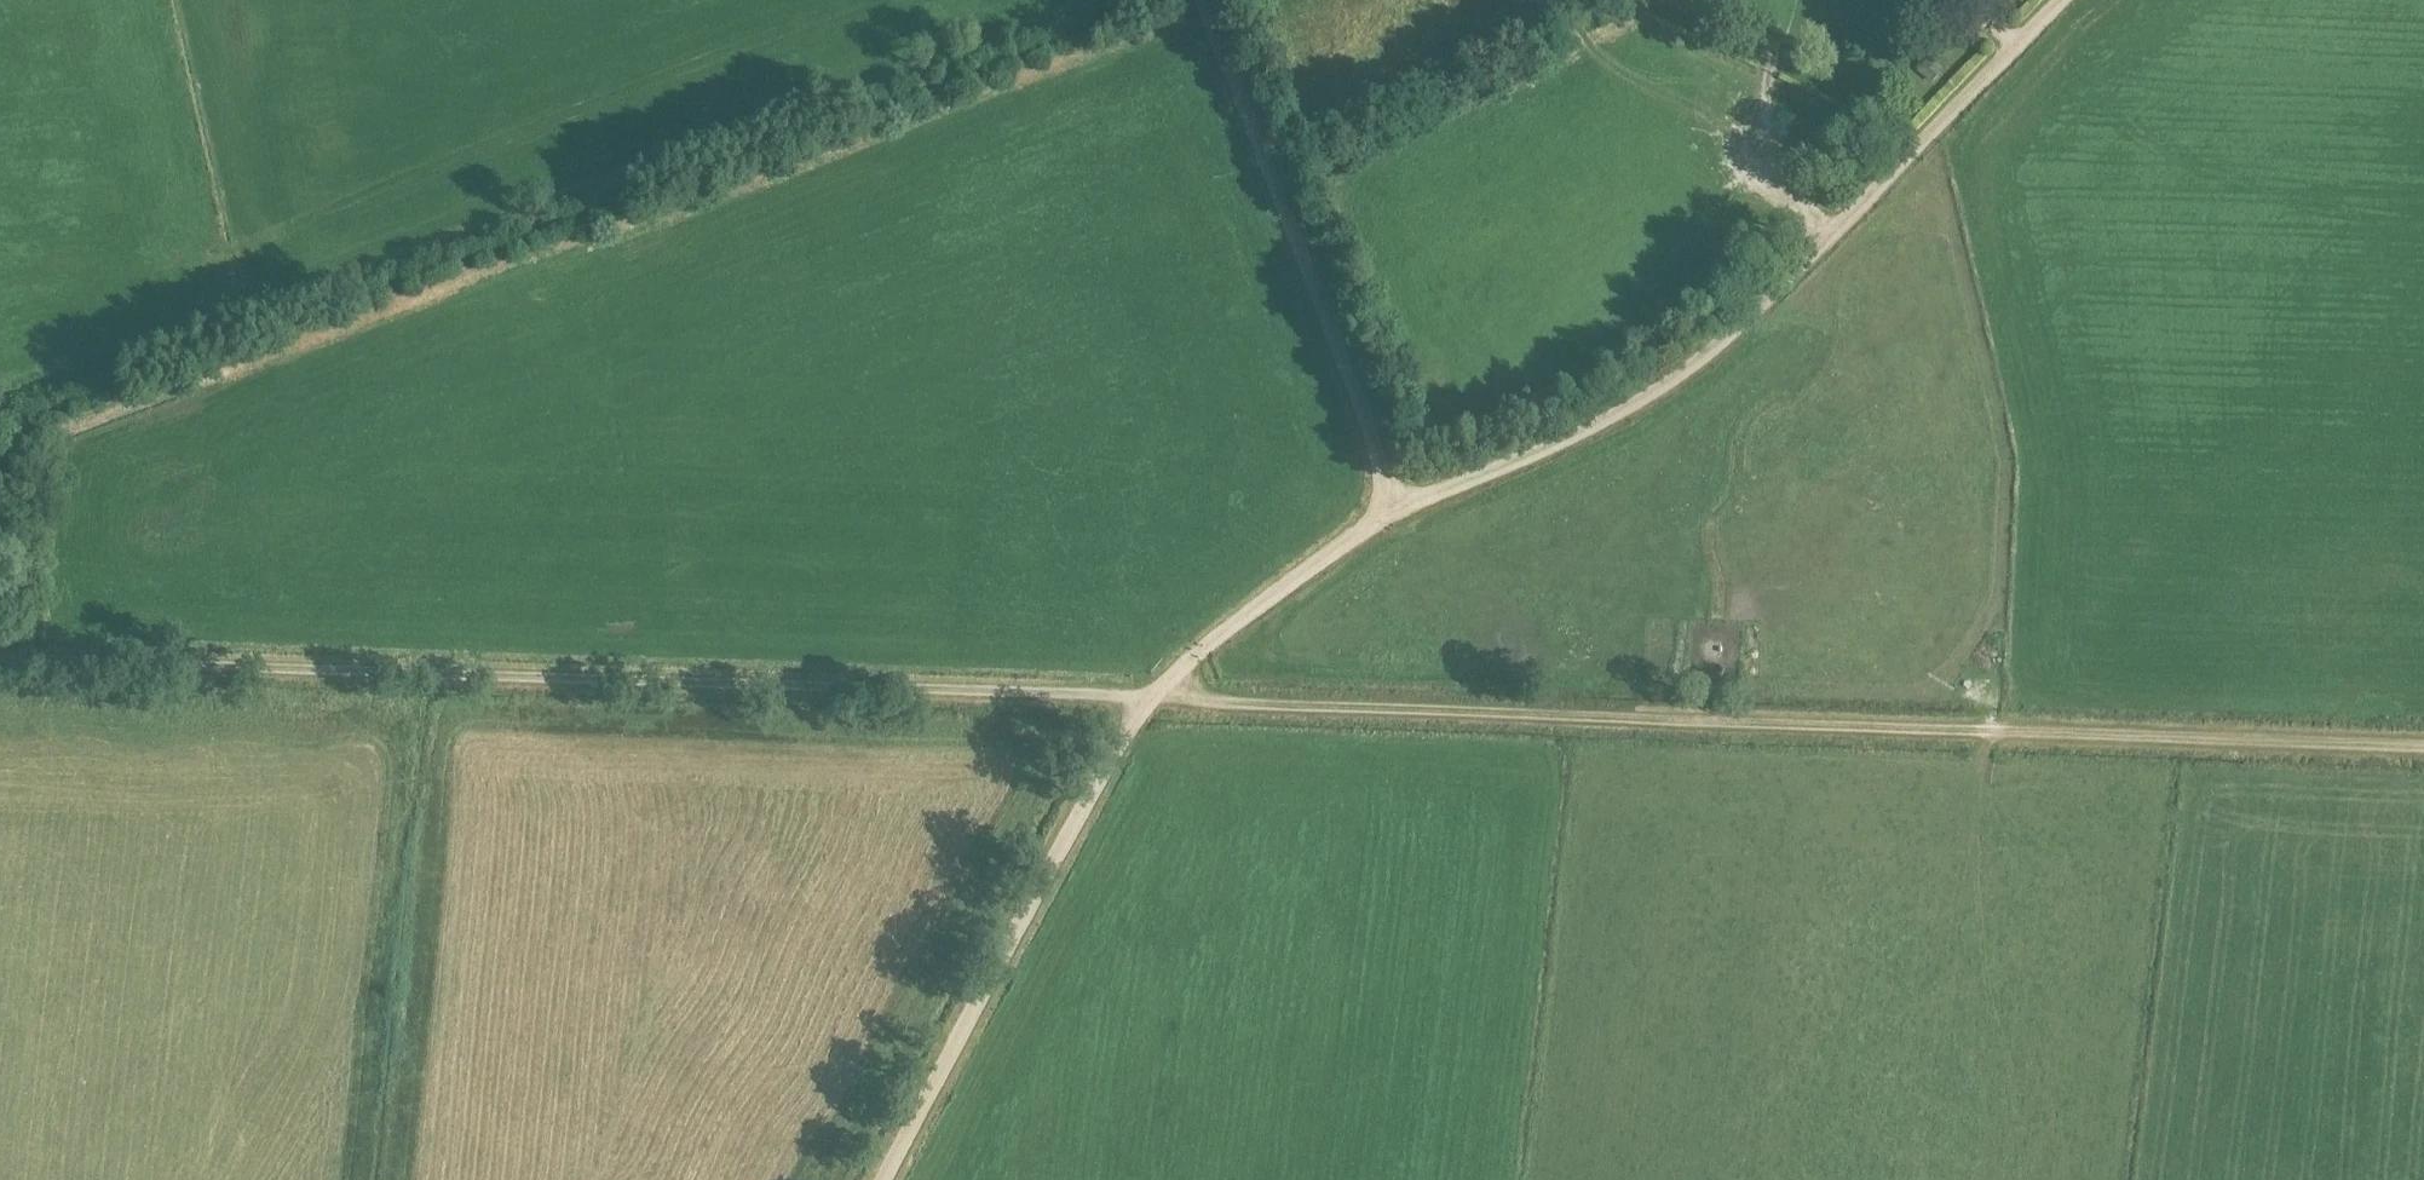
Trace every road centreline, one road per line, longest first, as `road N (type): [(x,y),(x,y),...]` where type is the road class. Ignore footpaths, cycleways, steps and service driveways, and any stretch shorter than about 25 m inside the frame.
road 1 (track): [(2423,745),(1140,700)]
road 2 (track): [(1140,700),(0,660)]
road 3 (track): [(1391,508),(1674,390),(2065,0)]
road 4 (track): [(889,1179),(1140,700)]
road 5 (track): [(1391,508),(1206,0)]
road 6 (track): [(1140,700),(1391,508)]

